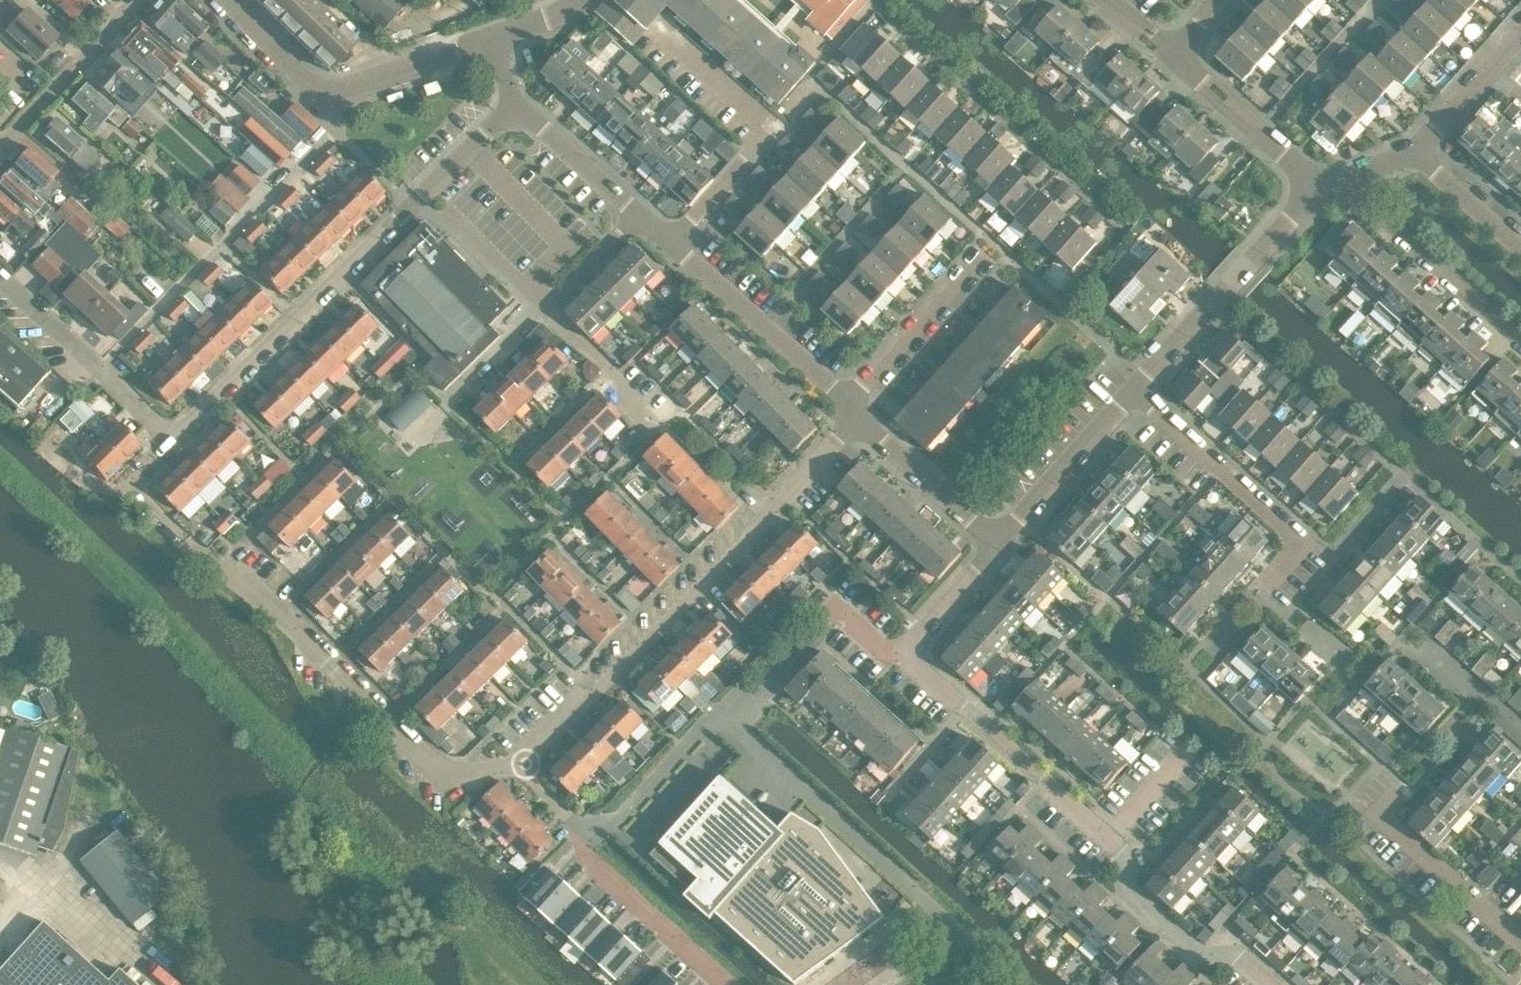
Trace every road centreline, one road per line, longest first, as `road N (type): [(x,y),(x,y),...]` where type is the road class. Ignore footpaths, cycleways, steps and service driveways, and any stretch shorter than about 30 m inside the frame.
road 1 (unclassified): [(1018,984),(733,721),(708,723),(614,822),(575,822)]
road 2 (residential): [(174,440),(129,485),(275,610),(431,763),(453,772),(527,763)]
road 3 (residential): [(527,763),(538,741),(787,497),(852,413)]
road 4 (residential): [(430,189),(174,440)]
road 5 (residential): [(229,0),(323,93),(352,92),(493,38)]
road 6 (residential): [(674,244),(774,131),(663,35)]
road 7 (residential): [(1264,588),(1305,544),(1135,389)]
road 8 (residential): [(1108,838),(903,653)]
road 9 (residential): [(1135,389),(1316,188)]
road 10 (residential): [(852,413),(674,244)]
road 11 (residential): [(174,440),(0,275)]
road 12 (residential): [(1520,344),(1344,182)]
road 13 (residential): [(1271,984),(1233,954),(1192,950),(1126,889),(1122,851),(1108,838)]
road 14 (residential): [(1520,945),(1381,820),(1411,790)]
road 15 (residential): [(575,822),(583,854),(726,984)]
road 16 (residential): [(998,544),(1135,389)]
road 17 (residential): [(852,413),(862,386),(980,259)]
road 18 (residential): [(998,544),(852,413)]
road 19 (residential): [(0,141),(136,0)]
road 20 (residential): [(1316,188),(1172,60)]
road 21 (residential): [(644,215),(511,107)]
road 22 (residential): [(545,309),(430,189)]
road 23 (residential): [(545,309),(662,425)]
road 24 (residential): [(903,653),(998,544)]
road 25 (residential): [(1520,247),(1417,150)]
road 26 (residential): [(644,215),(545,309)]
road 27 (residential): [(448,400),(545,309)]

